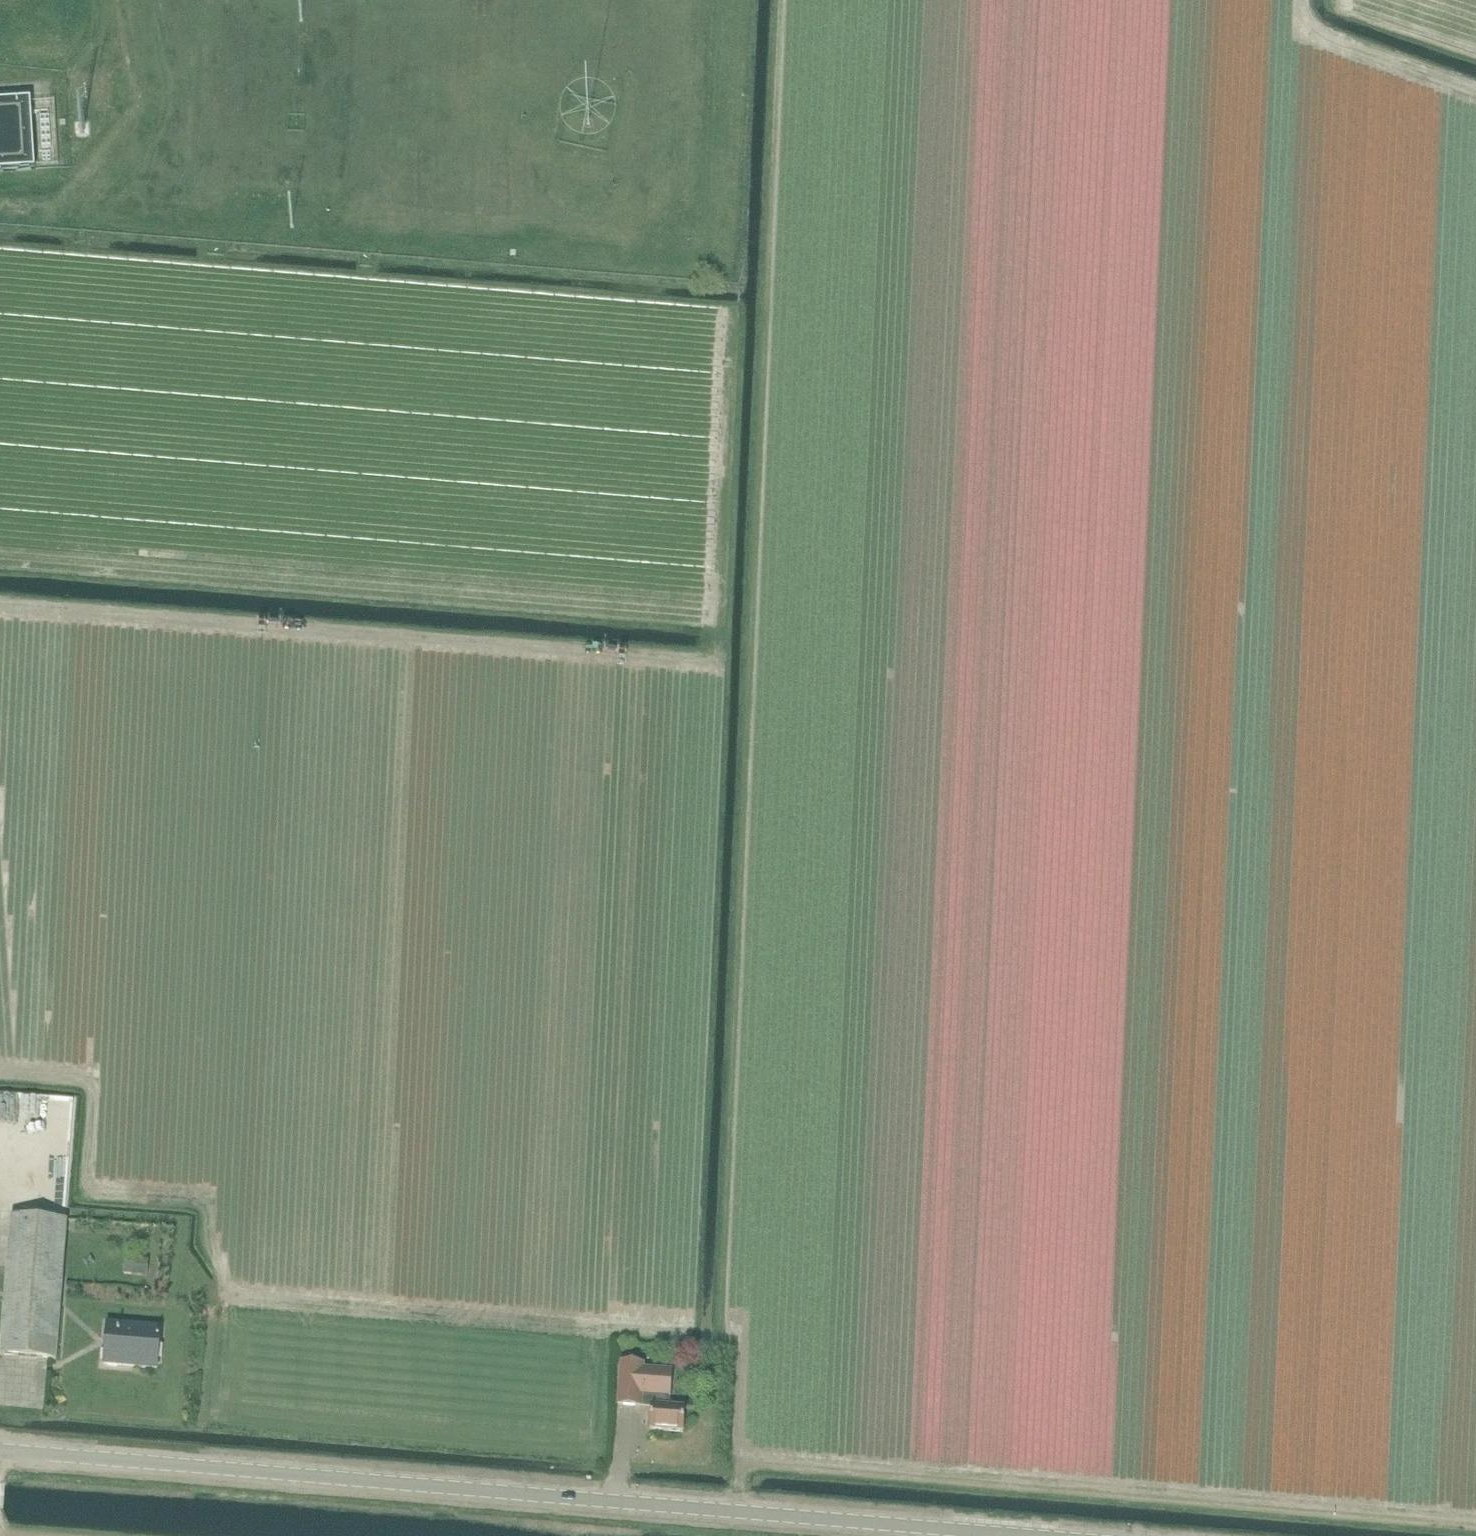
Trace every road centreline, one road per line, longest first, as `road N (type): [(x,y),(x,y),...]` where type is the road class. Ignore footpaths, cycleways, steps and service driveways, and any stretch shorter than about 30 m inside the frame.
road 1 (unclassified): [(1047,1535),(0,1448)]

